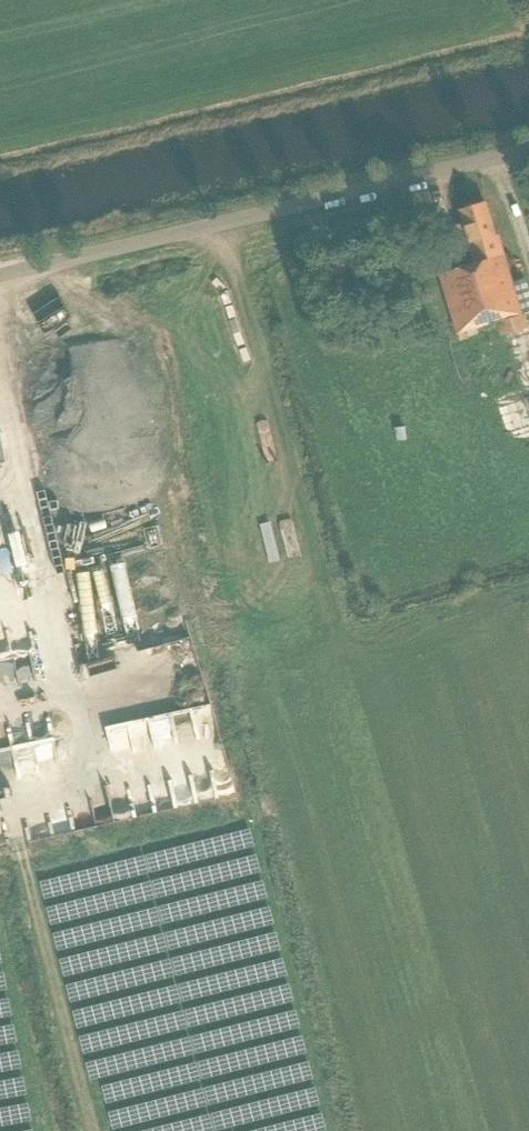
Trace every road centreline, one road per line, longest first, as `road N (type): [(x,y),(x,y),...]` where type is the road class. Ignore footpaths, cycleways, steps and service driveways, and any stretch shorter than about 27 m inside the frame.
road 1 (unclassified): [(0,275),(528,149)]

